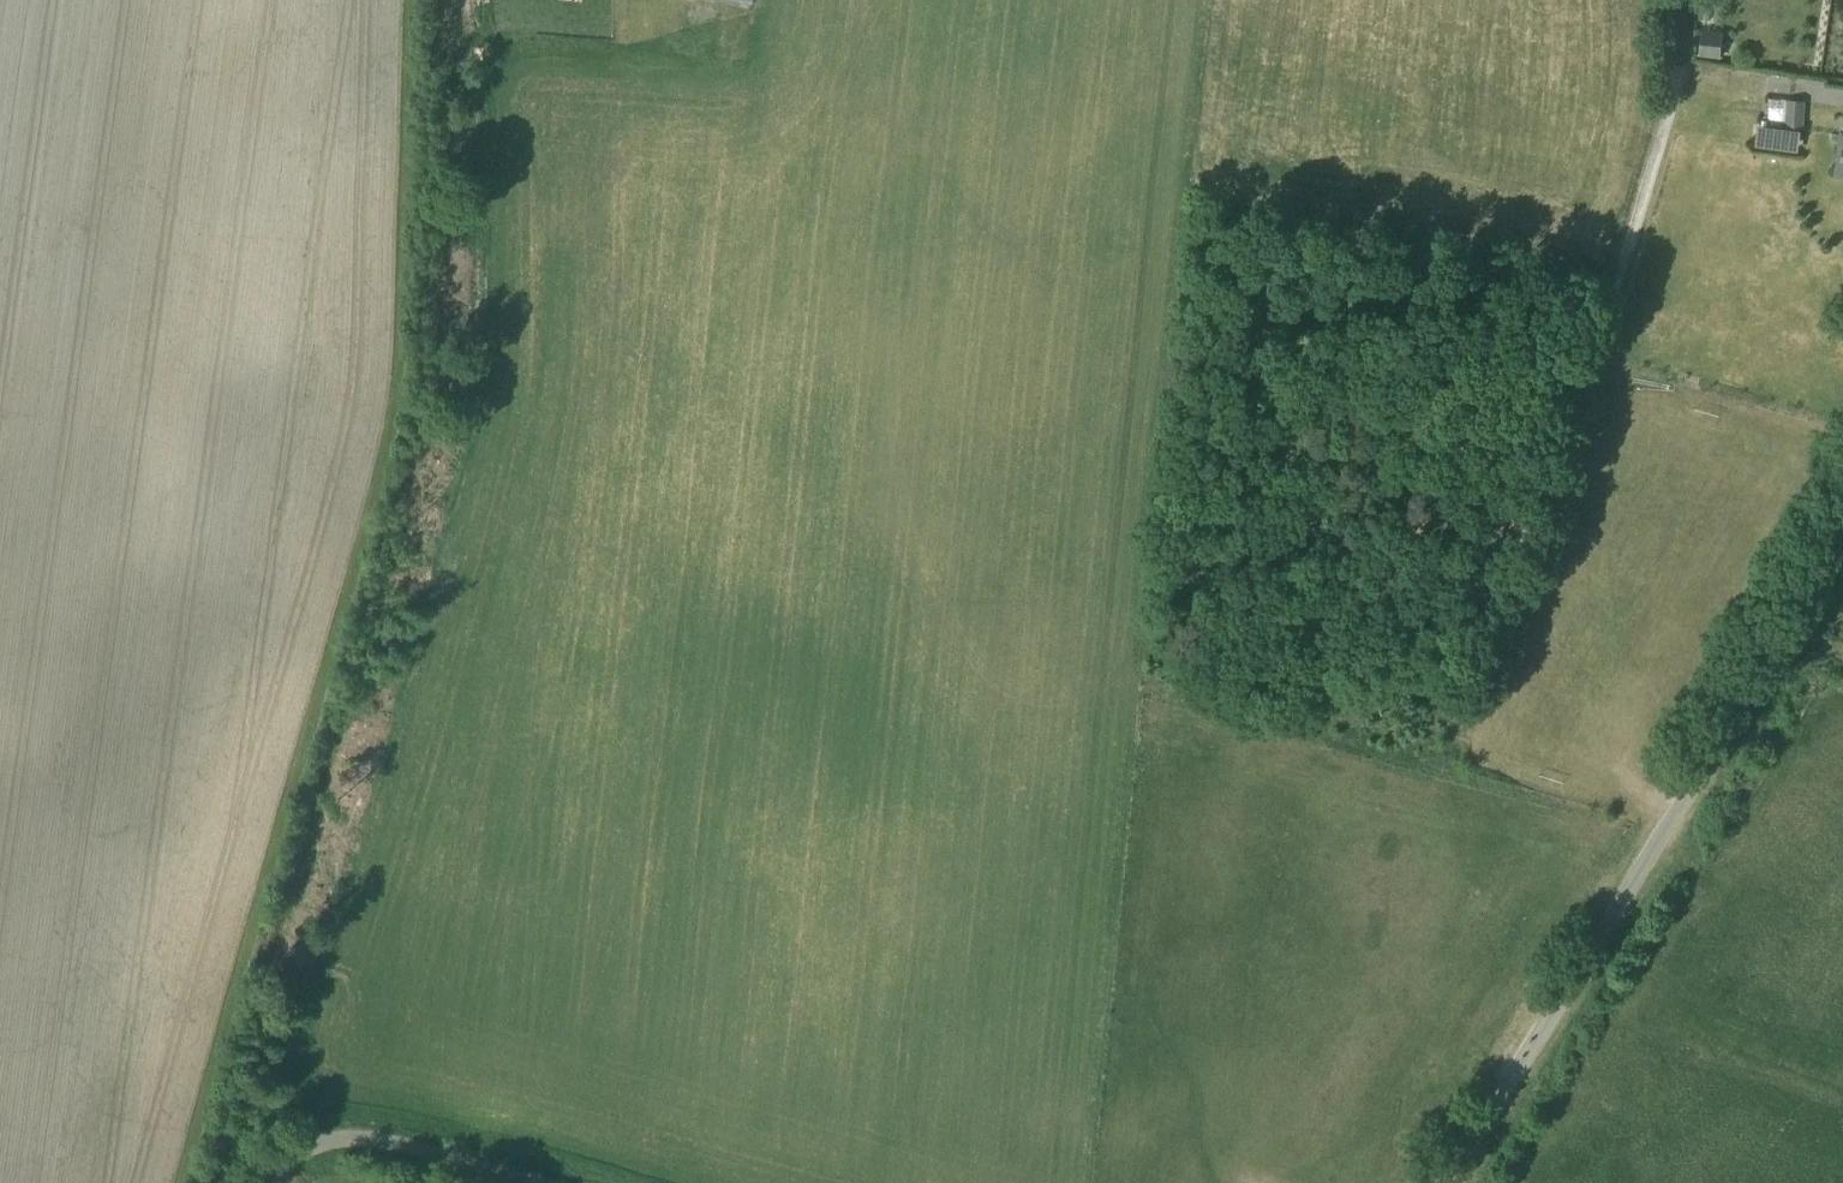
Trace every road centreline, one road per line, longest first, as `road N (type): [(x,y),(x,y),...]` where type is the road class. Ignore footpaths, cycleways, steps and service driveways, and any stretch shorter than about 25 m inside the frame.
road 1 (unclassified): [(1842,535),(1446,1182)]
road 2 (unclassified): [(535,1182),(405,1146),(342,1138),(292,1158),(272,1182)]

